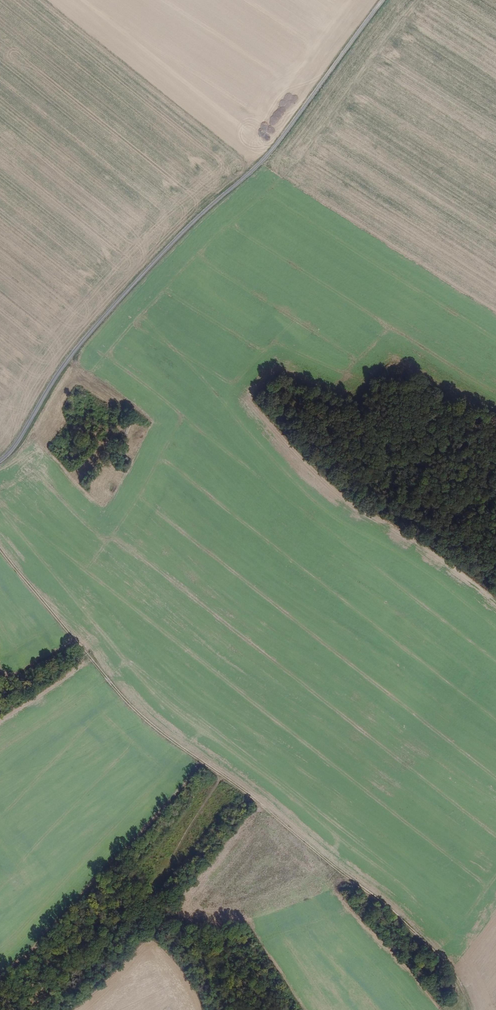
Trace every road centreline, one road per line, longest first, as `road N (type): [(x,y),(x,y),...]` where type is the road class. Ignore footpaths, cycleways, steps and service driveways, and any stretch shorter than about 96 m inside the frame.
road 1 (track): [(475,1009),(458,974),(429,941),(134,708),(0,548)]
road 2 (unclassified): [(0,462),(93,328),(272,150),(383,0)]
road 3 (track): [(220,774),(159,877),(68,943),(63,958),(72,986),(58,1009)]

